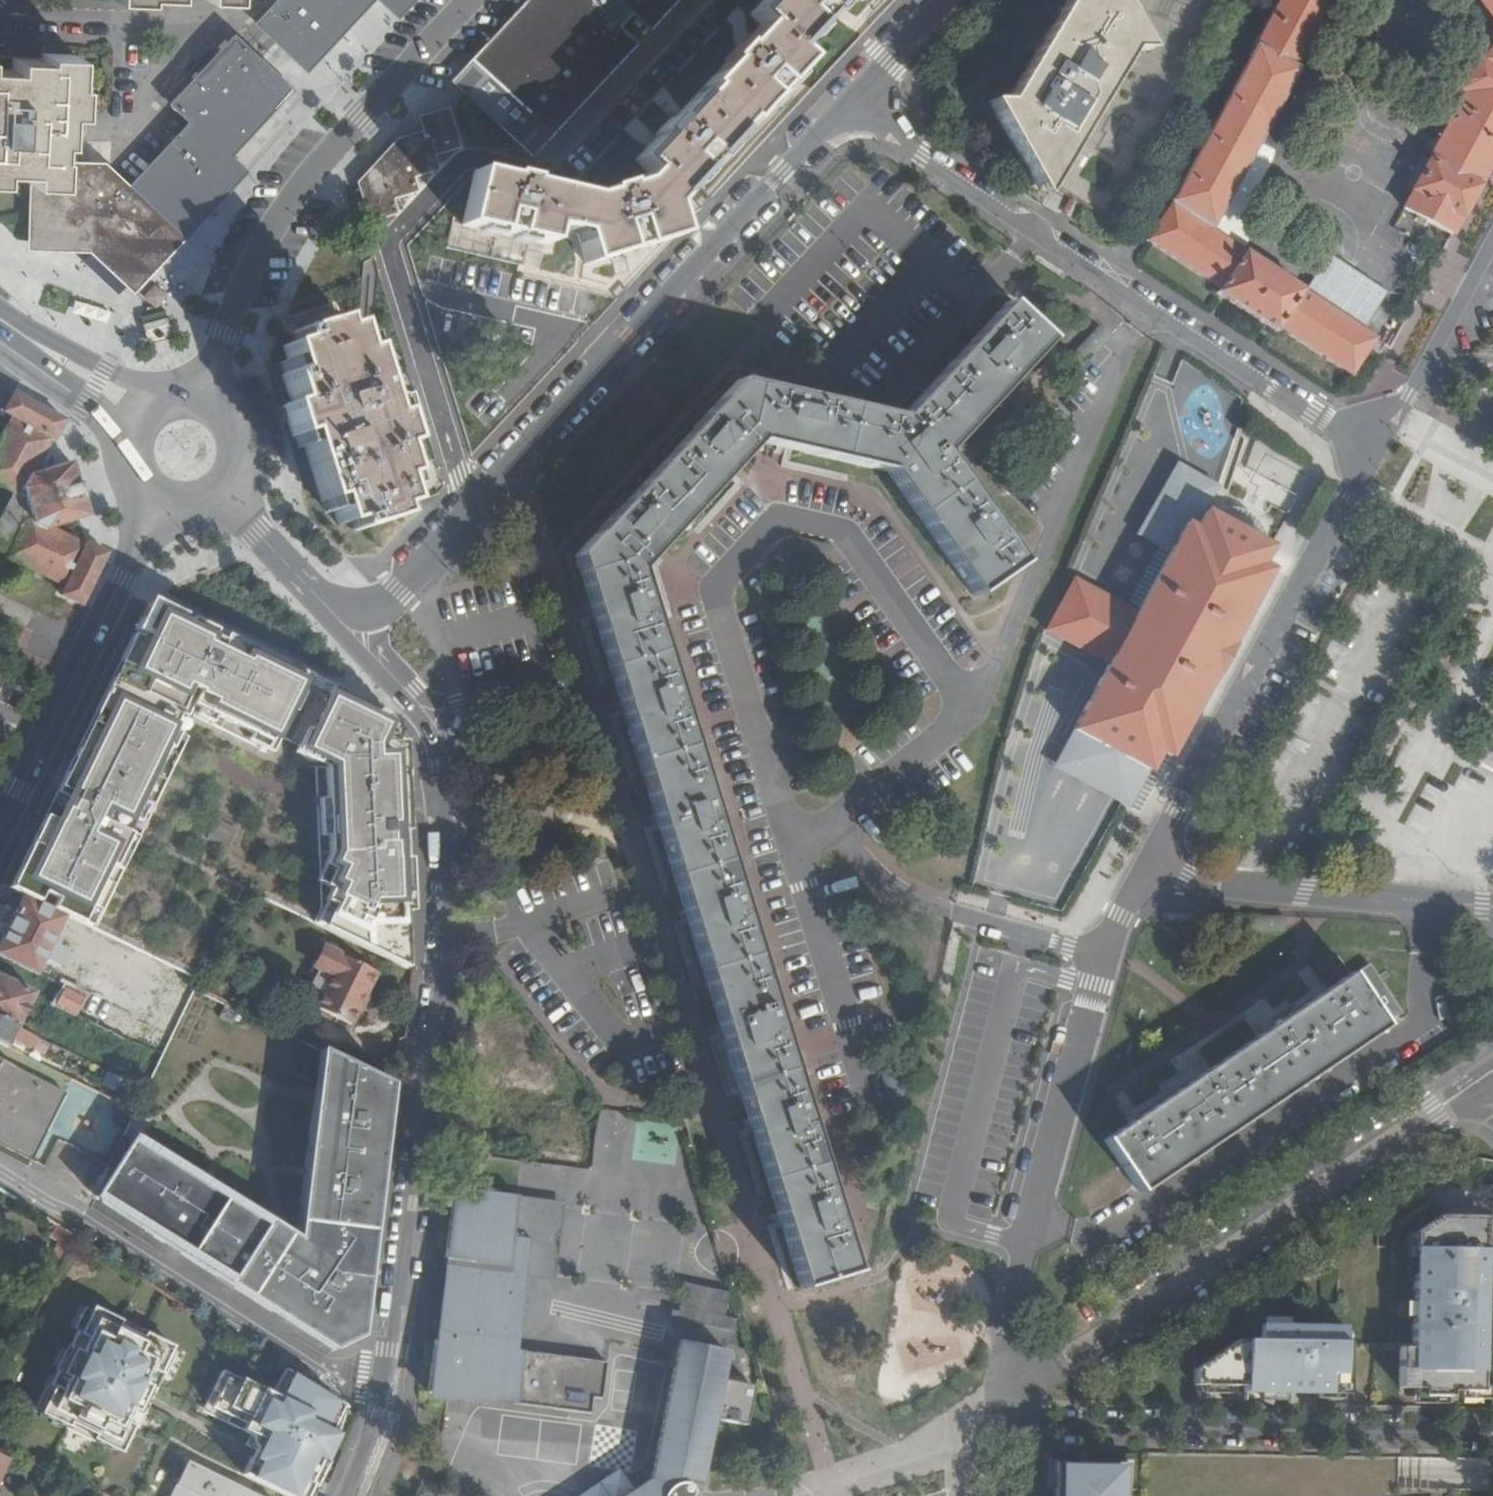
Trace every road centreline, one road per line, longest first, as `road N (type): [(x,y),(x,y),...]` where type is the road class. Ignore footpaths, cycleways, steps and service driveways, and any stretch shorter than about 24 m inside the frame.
road 1 (residential): [(427,715),(441,767),(443,933),(390,1350),(347,1495)]
road 2 (residential): [(427,715),(552,677),(584,682),(754,1234)]
road 3 (residential): [(351,630),(415,574),(844,105)]
road 4 (residential): [(795,847),(717,585),(778,509),(842,526),(943,679),(959,723)]
road 5 (residential): [(1007,1495),(1008,1433),(1492,1436)]
road 6 (residential): [(470,0),(294,196),(245,284),(199,408)]
road 7 (residential): [(1133,882),(1373,451)]
road 8 (residential): [(959,723),(990,678),(1145,304)]
road 9 (residential): [(0,834),(172,490)]
road 10 (residential): [(1010,1321),(1103,955)]
road 11 (residential): [(844,105),(1145,304)]
road 12 (residential): [(1492,906),(1133,882)]
road 13 (residential): [(0,22),(202,41),(240,0)]
road 14 (residential): [(860,1092),(795,847)]
road 15 (residential): [(1373,451),(1492,244)]
road 16 (residential): [(1103,955),(897,890)]
road 17 (residential): [(213,483),(351,630)]
road 18 (residential): [(1145,304),(1312,411)]
road 19 (residential): [(152,422),(0,318)]
road 20 (residential): [(834,825),(959,723)]
road 21 (residential): [(844,105),(941,0)]

